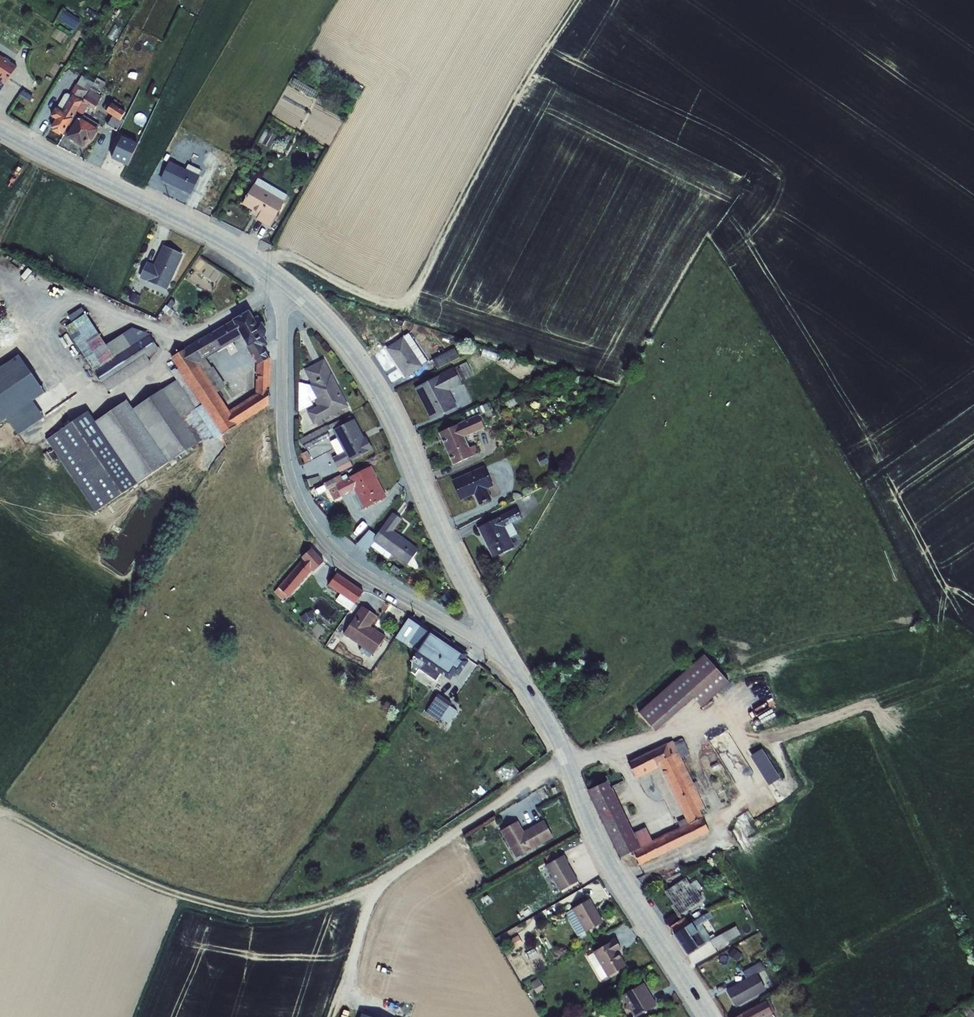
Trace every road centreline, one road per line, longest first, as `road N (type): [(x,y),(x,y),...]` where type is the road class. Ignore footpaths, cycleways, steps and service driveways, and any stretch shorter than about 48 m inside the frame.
road 1 (track): [(254,261),(281,252),(384,305),(397,300),(577,0)]
road 2 (unclassified): [(282,285),(283,447),(307,515),(366,576),(501,653)]
road 3 (tertiary): [(501,653),(364,368),(282,285)]
road 4 (tertiary): [(710,1016),(609,868),(501,653)]
road 5 (tertiary): [(282,285),(210,236),(0,131)]

